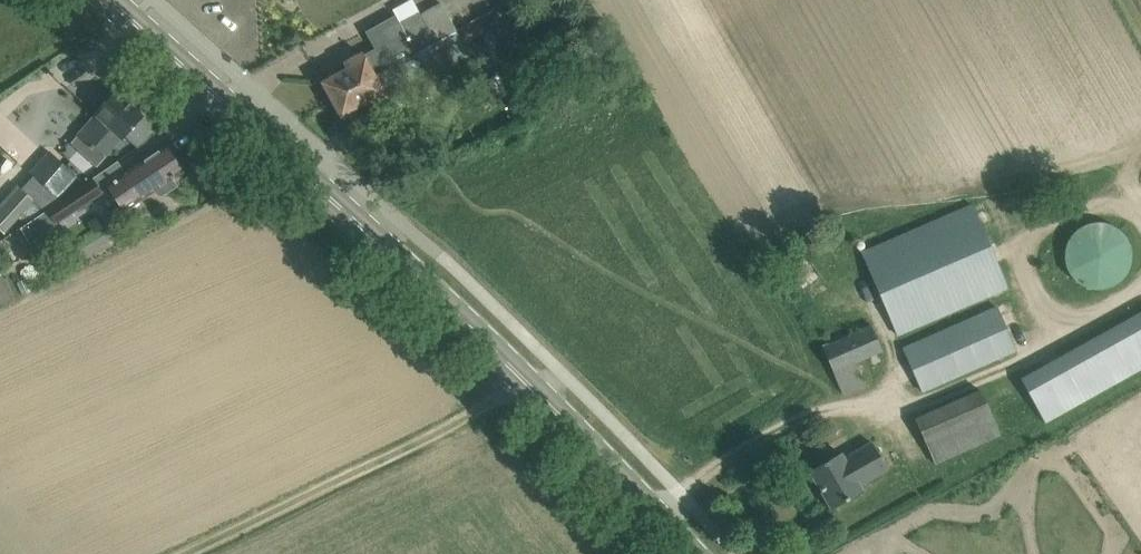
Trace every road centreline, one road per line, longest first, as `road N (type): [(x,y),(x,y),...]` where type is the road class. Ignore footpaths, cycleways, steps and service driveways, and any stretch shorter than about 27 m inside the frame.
road 1 (primary): [(694,553),(461,308),(121,0)]

